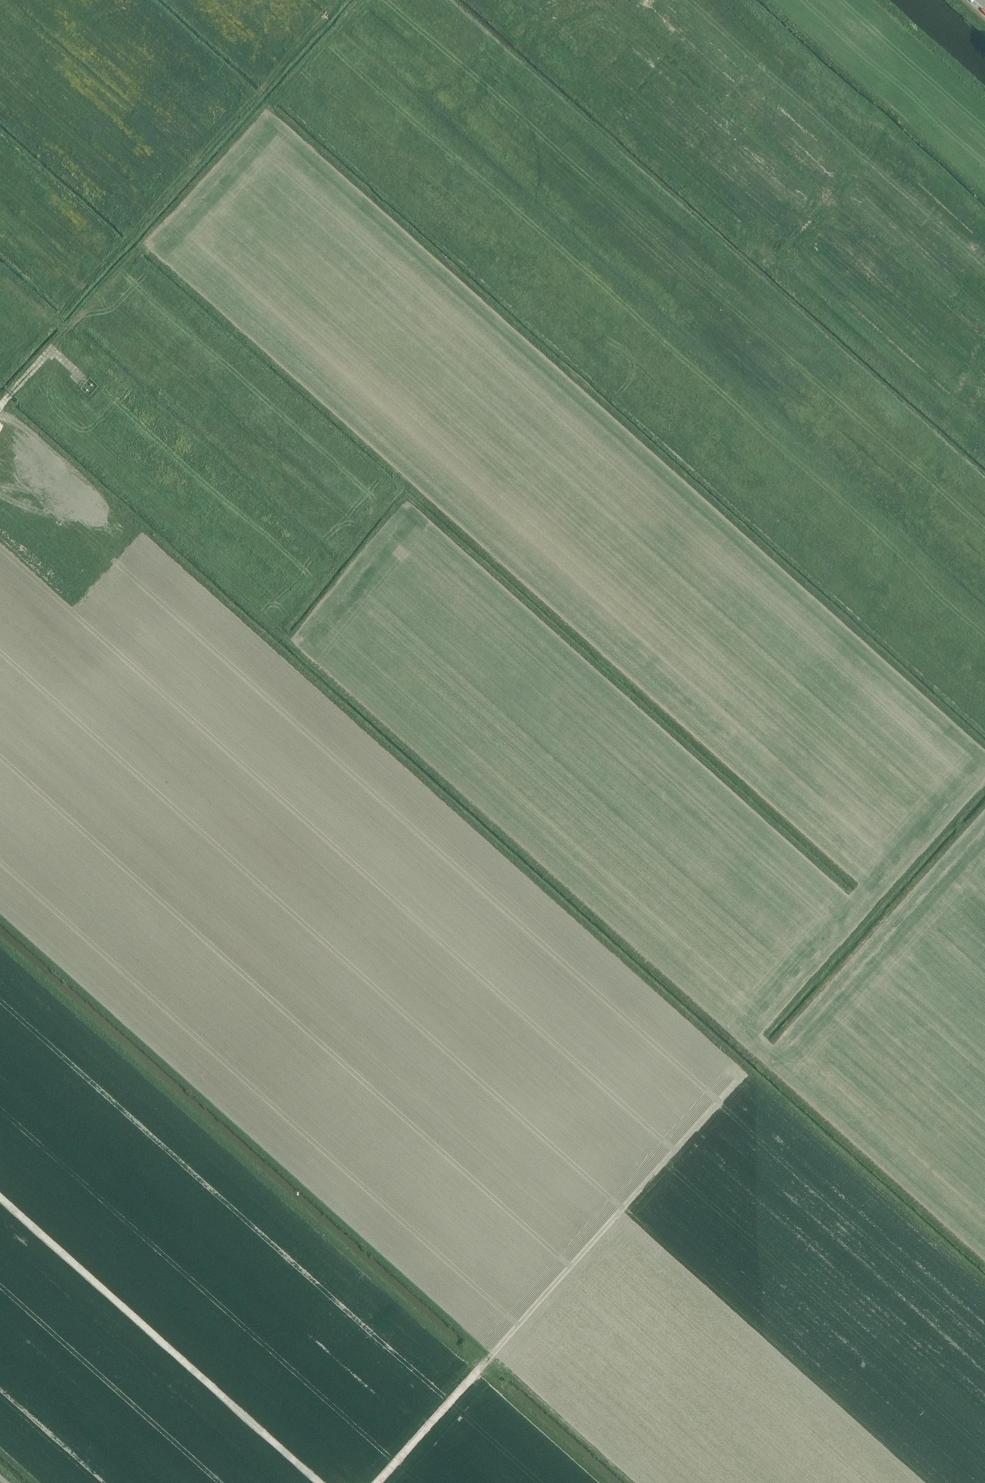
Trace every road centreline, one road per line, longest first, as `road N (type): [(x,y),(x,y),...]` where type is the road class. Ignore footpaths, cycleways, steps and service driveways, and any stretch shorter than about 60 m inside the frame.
road 1 (track): [(321,1482),(0,1198)]
road 2 (track): [(566,1275),(375,1482)]
road 3 (track): [(84,380),(50,350),(0,406)]

